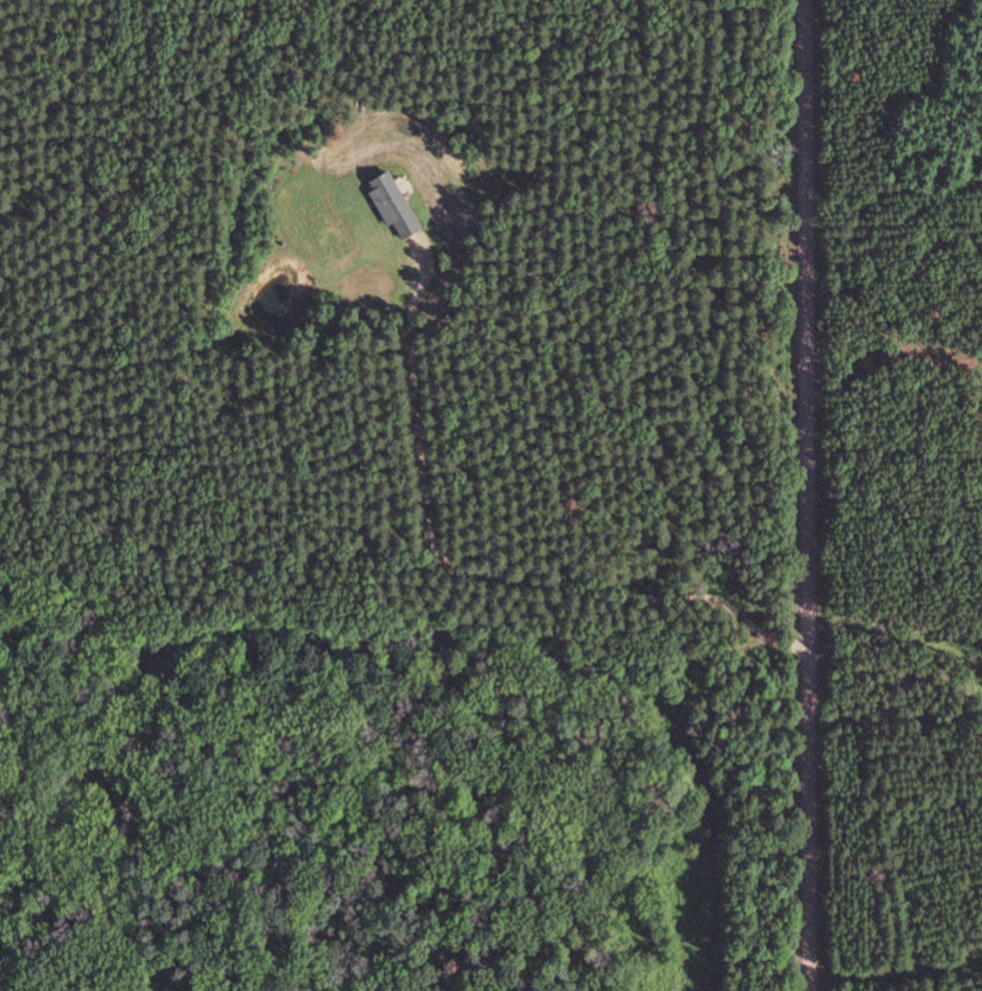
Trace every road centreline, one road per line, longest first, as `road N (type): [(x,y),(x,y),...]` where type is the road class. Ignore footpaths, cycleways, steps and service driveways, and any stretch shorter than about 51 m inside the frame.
road 1 (residential): [(812,990),(807,0)]

